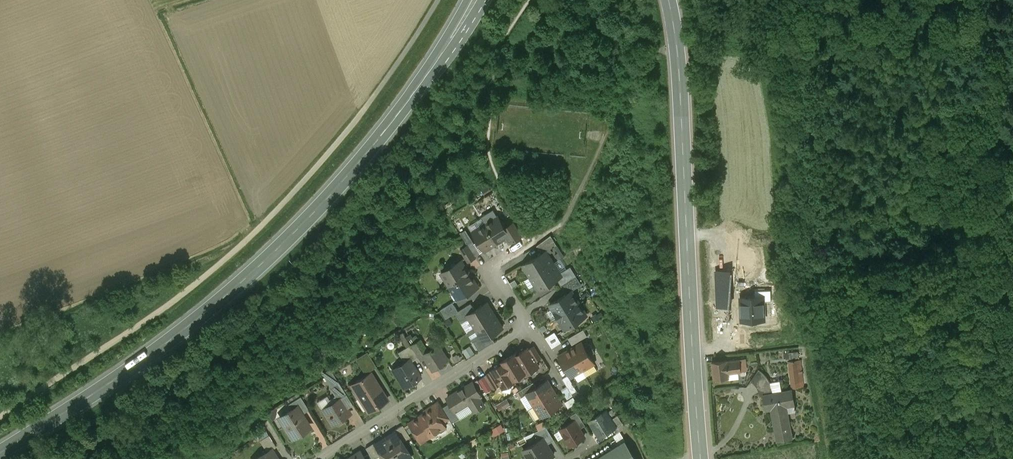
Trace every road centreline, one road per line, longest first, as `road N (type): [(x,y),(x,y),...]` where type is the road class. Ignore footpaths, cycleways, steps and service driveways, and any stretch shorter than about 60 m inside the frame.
road 1 (primary): [(474,0),(397,114),(263,262),(181,331),(0,452)]
road 2 (secondary): [(669,0),(701,458)]
road 3 (residential): [(322,458),(530,328)]

